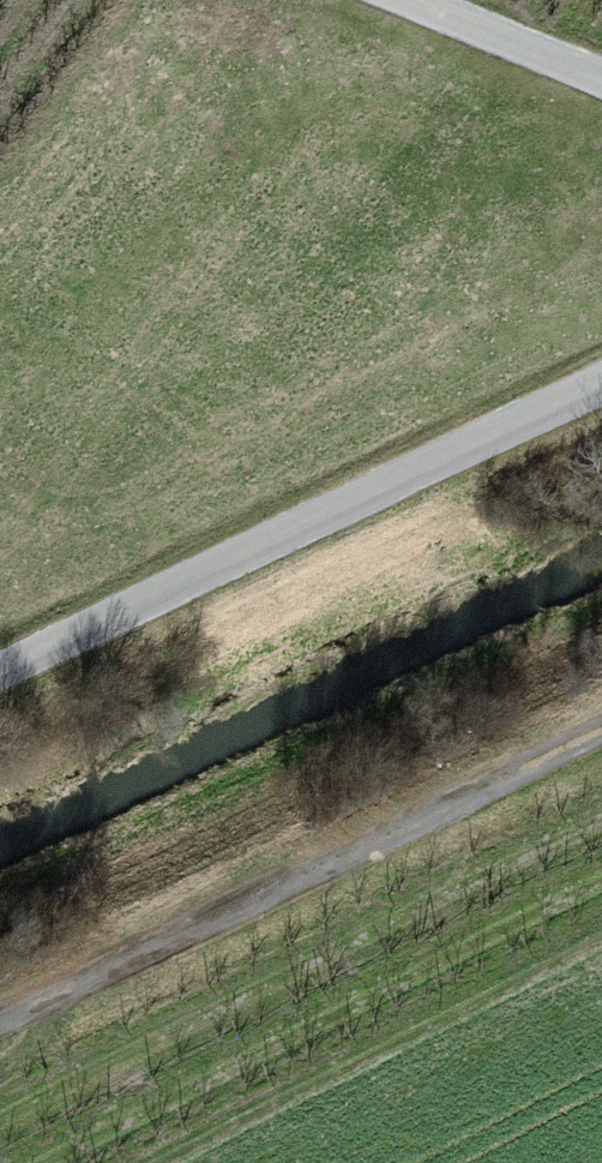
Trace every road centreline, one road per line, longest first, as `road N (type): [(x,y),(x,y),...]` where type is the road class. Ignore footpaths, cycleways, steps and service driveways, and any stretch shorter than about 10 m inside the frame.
road 1 (unclassified): [(0,673),(601,382)]
road 2 (track): [(601,735),(0,1020)]
road 3 (unclassified): [(601,78),(415,0)]

